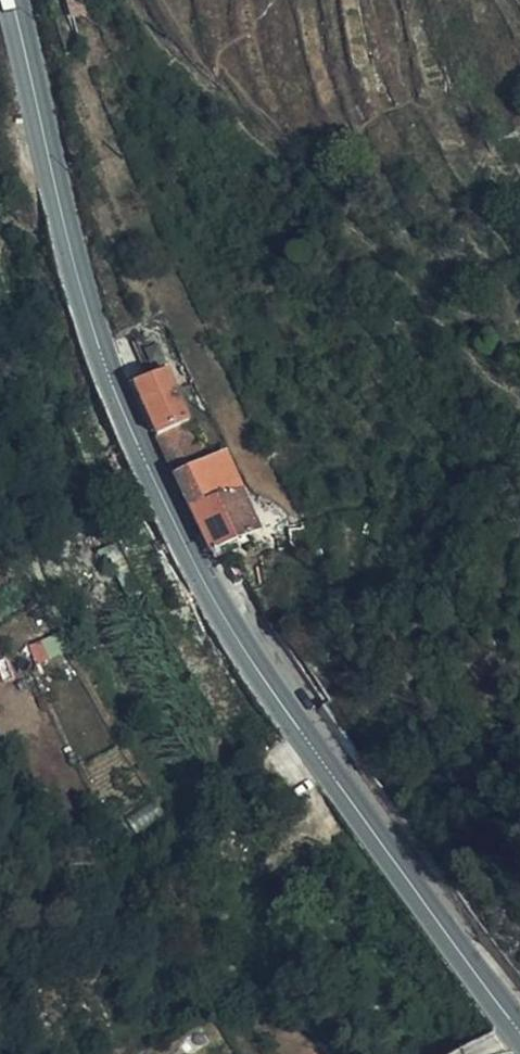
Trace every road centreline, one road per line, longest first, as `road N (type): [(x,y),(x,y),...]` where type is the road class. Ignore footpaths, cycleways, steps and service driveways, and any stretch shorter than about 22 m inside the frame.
road 1 (tertiary): [(14,0),(89,326),(151,478),(260,668),(519,1024)]
road 2 (track): [(155,0),(359,191),(490,347),(519,370)]

